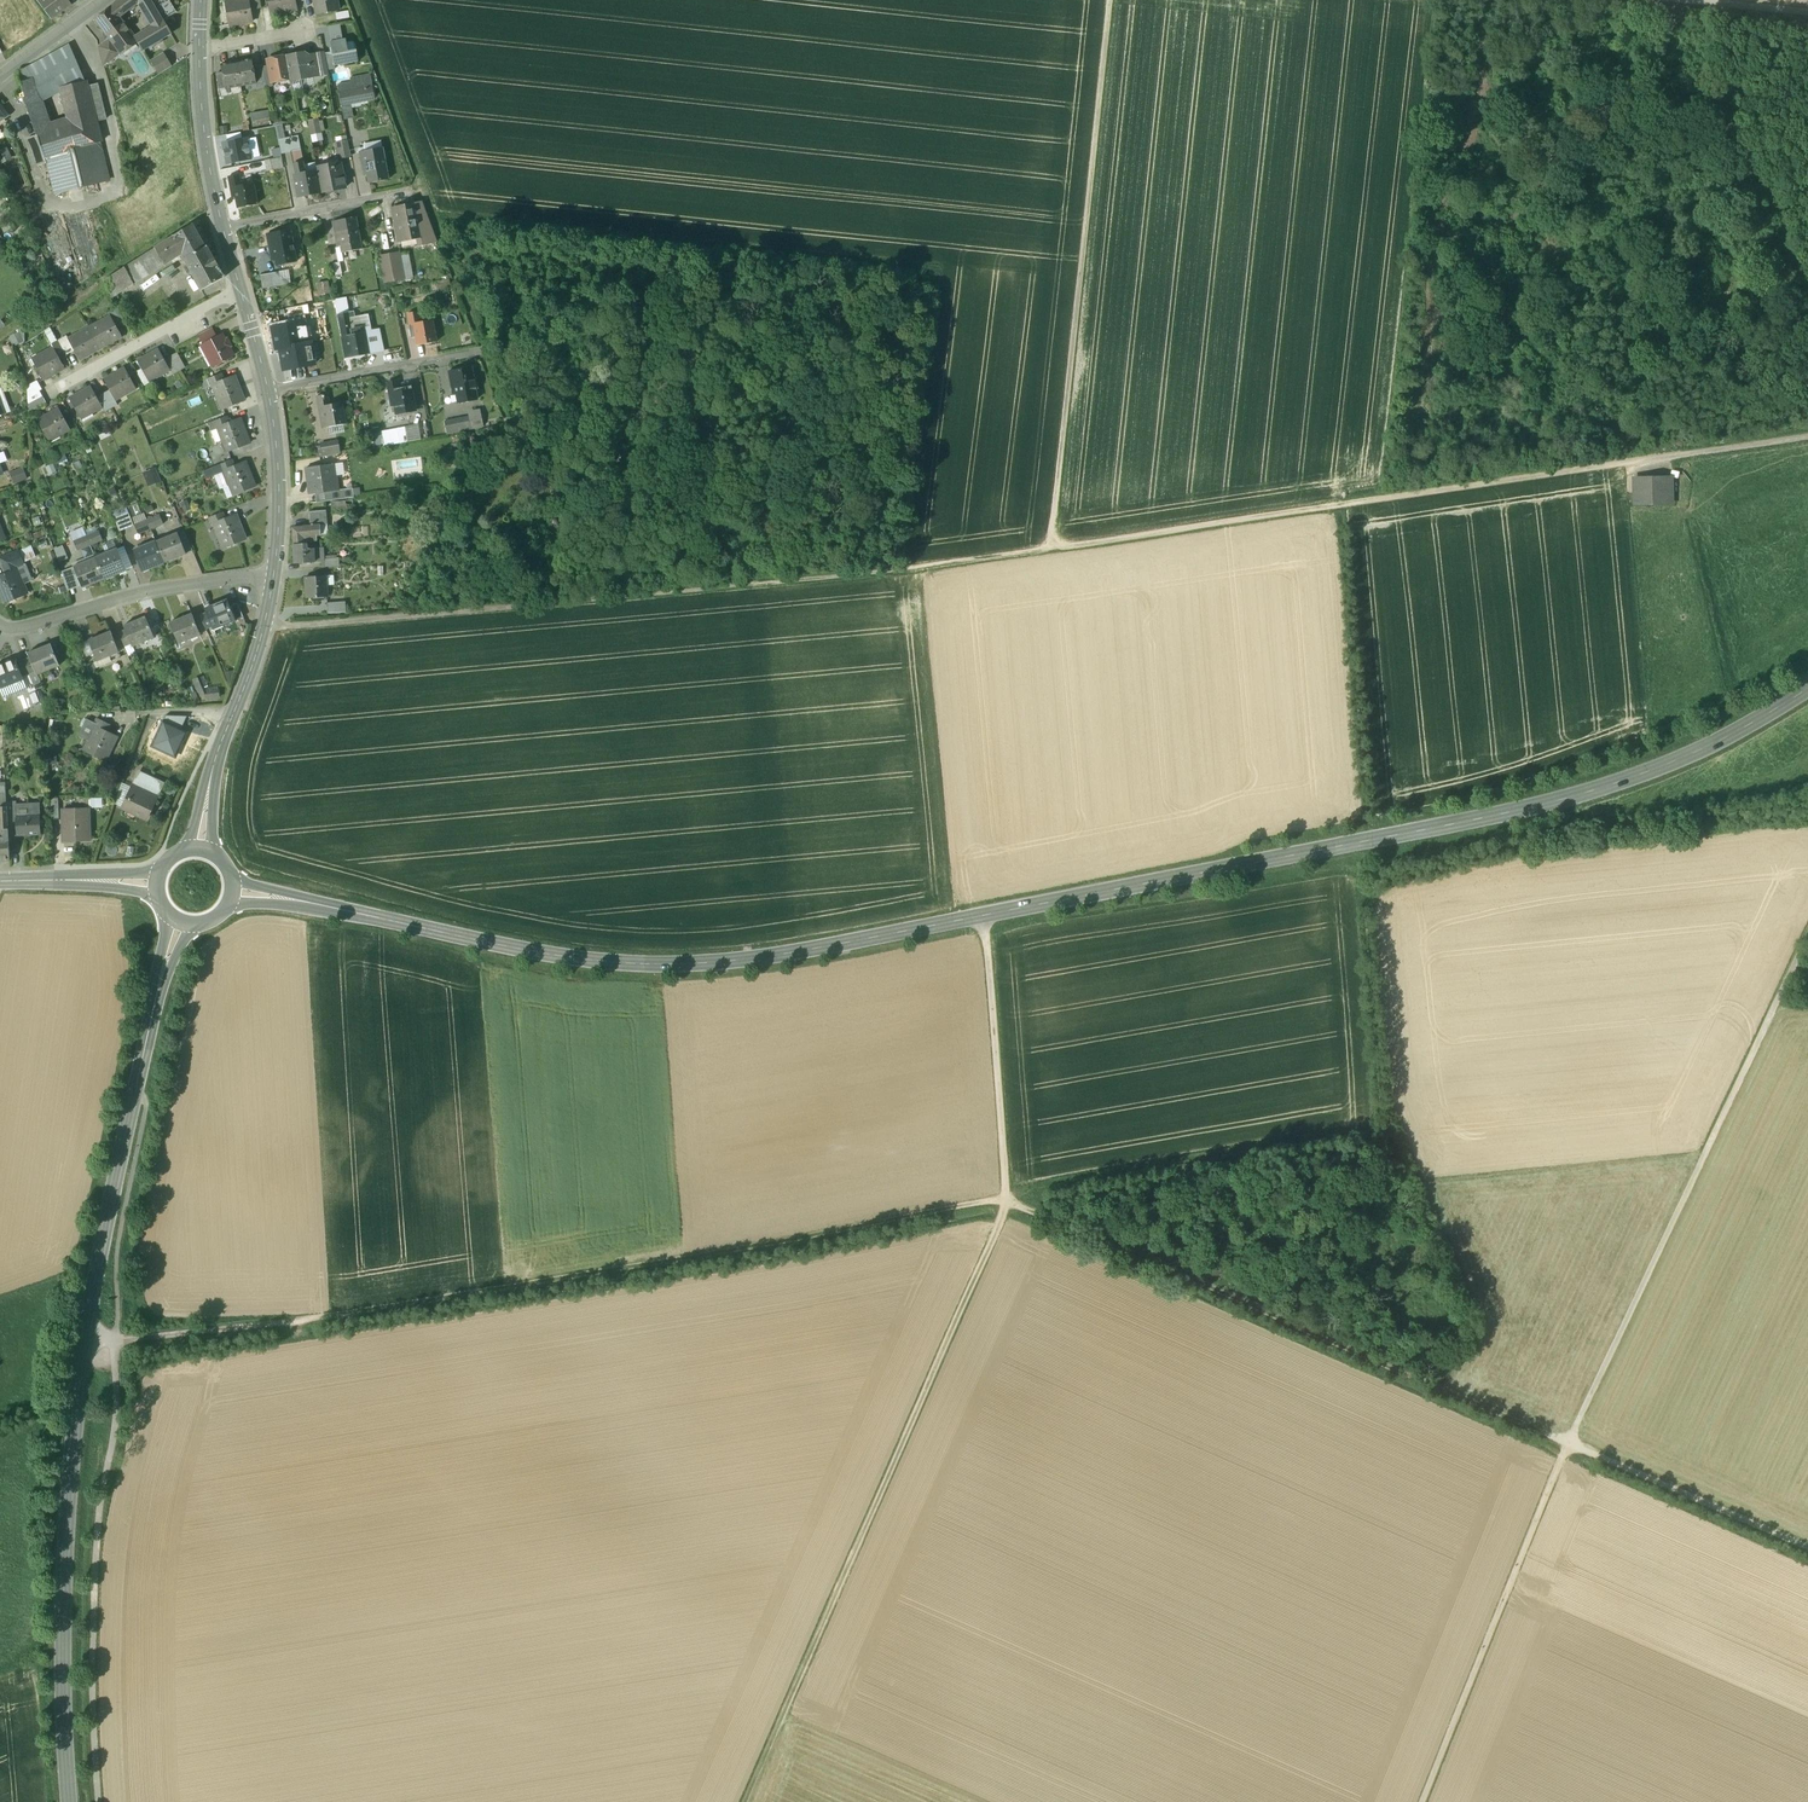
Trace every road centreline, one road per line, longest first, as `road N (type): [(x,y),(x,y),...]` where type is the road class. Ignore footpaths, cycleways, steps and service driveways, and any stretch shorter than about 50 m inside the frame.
road 1 (tertiary): [(232,893),(600,963),(794,956),(1517,813),(1695,755),(1807,691)]
road 2 (track): [(264,632),(908,578),(1807,438)]
road 3 (track): [(118,1343),(597,1276),(1005,1204)]
road 4 (tertiary): [(181,921),(134,1098),(73,1439),(63,1649),(69,1801)]
road 5 (track): [(746,1801),(1005,1204)]
road 6 (track): [(1005,1204),(1568,1444)]
road 7 (track): [(1807,941),(1568,1444)]
road 8 (track): [(1118,0),(1061,553)]
road 9 (track): [(1568,1444),(1424,1801)]
road 10 (track): [(1005,1204),(984,917)]
road 11 (residential): [(0,624),(14,630),(143,592),(276,581)]
road 12 (tertiary): [(276,581),(212,781),(200,850)]
road 13 (track): [(1568,1444),(1807,1546)]
road 14 (residential): [(269,396),(497,356)]
road 15 (residential): [(241,288),(52,393)]
road 16 (residential): [(224,228),(432,189)]
road 17 (track): [(432,189),(358,0)]
road 18 (tertiary): [(269,396),(280,469),(276,581)]
road 19 (track): [(432,189),(497,356)]
road 20 (tertiary): [(200,54),(224,228)]
road 21 (track): [(1643,0),(1807,17)]
road 22 (tertiary): [(0,882),(158,883)]
road 23 (residential): [(107,0),(0,77)]

